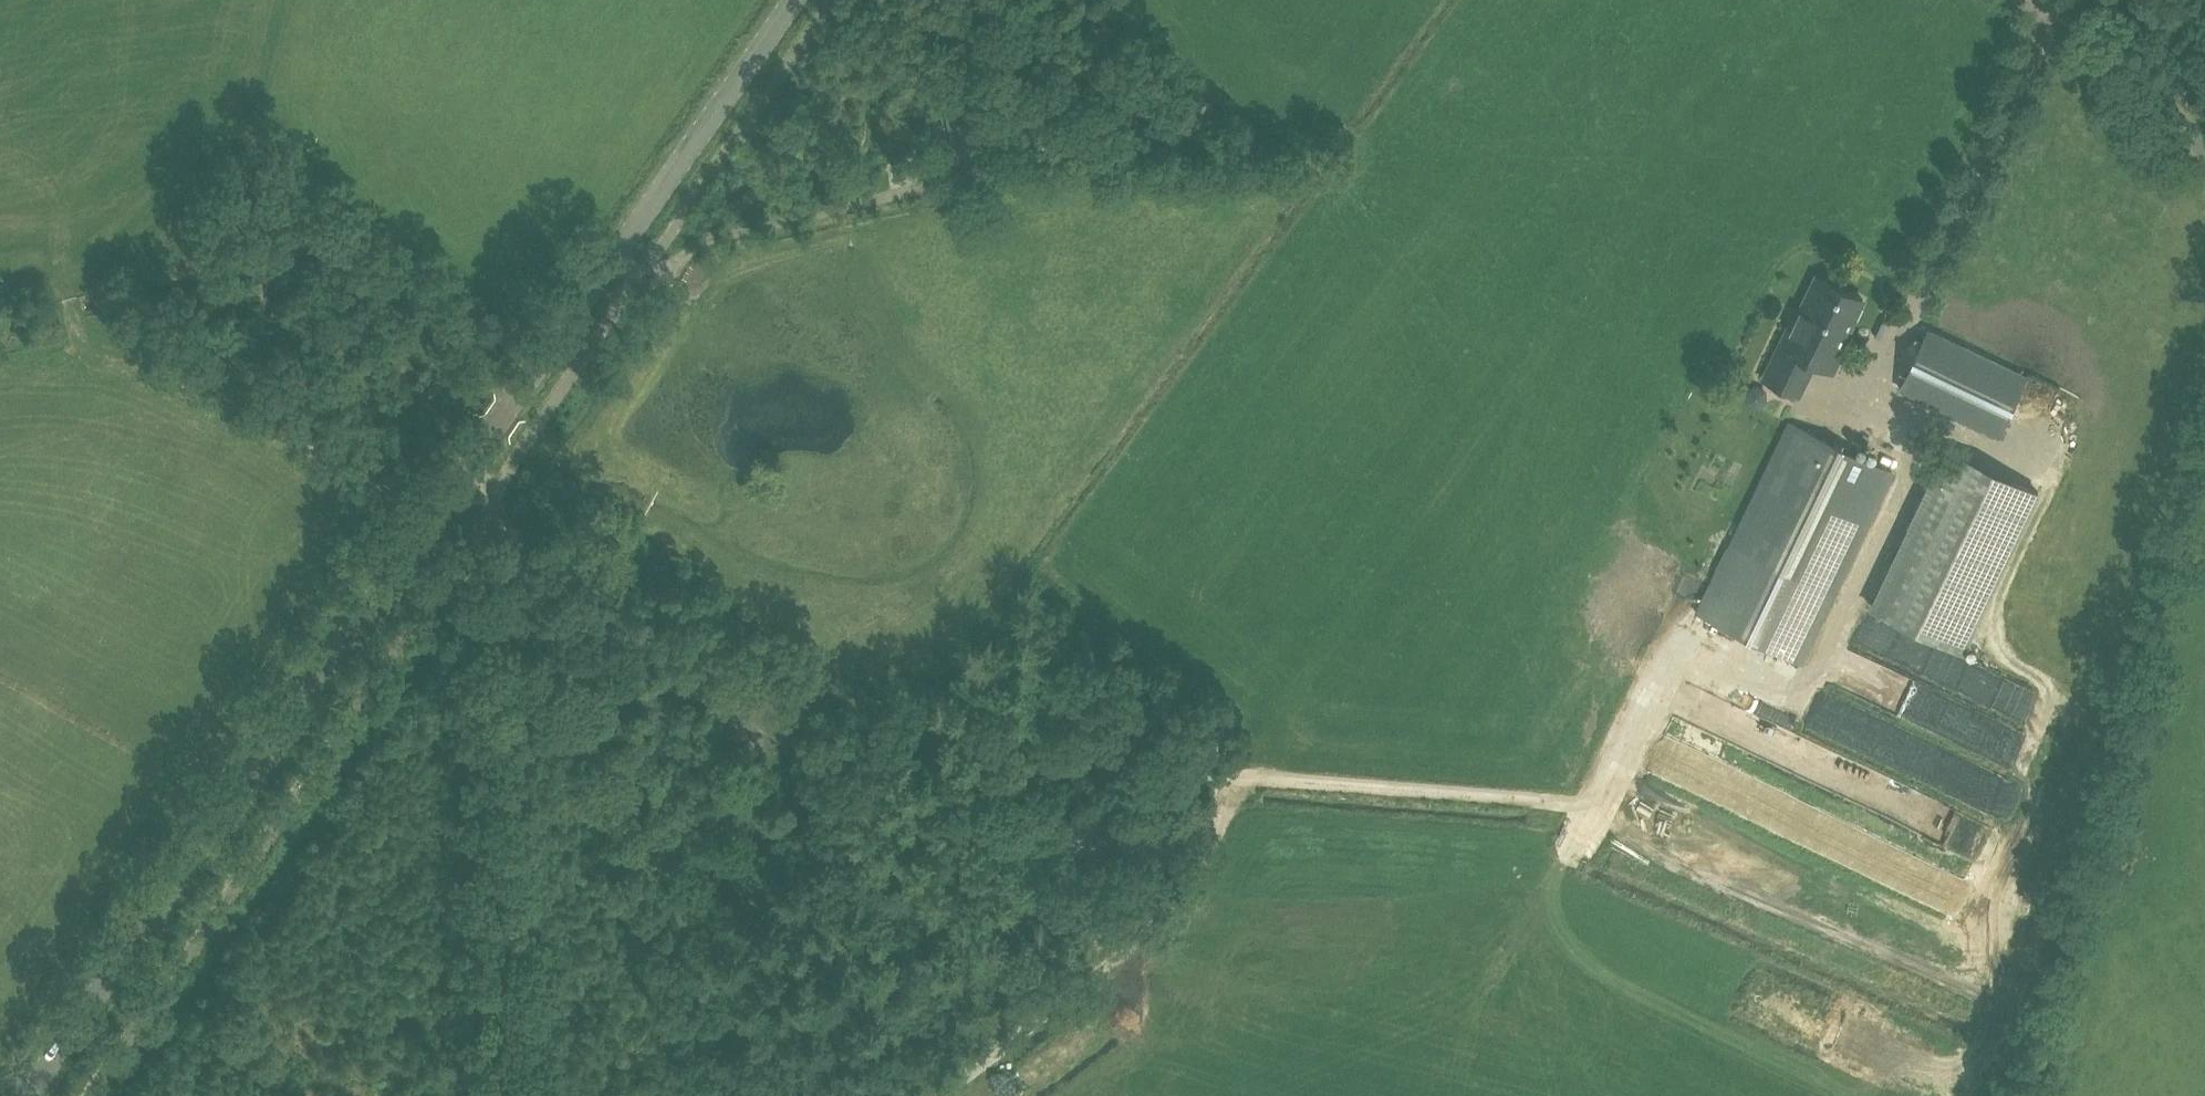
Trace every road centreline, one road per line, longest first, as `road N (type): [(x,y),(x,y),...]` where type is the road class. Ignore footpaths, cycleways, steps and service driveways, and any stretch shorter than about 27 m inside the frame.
road 1 (tertiary): [(20,1095),(799,0)]
road 2 (track): [(943,1095),(1192,902),(1230,781),(1592,810),(1668,662),(1702,657),(1794,694)]
road 3 (track): [(617,260),(663,277),(699,243),(975,176),(1159,109)]
road 4 (track): [(581,663),(773,1095)]
road 5 (unclassified): [(2204,150),(2050,0)]
road 6 (track): [(530,557),(507,575),(487,620),(490,735)]
road 7 (track): [(502,495),(581,663)]

